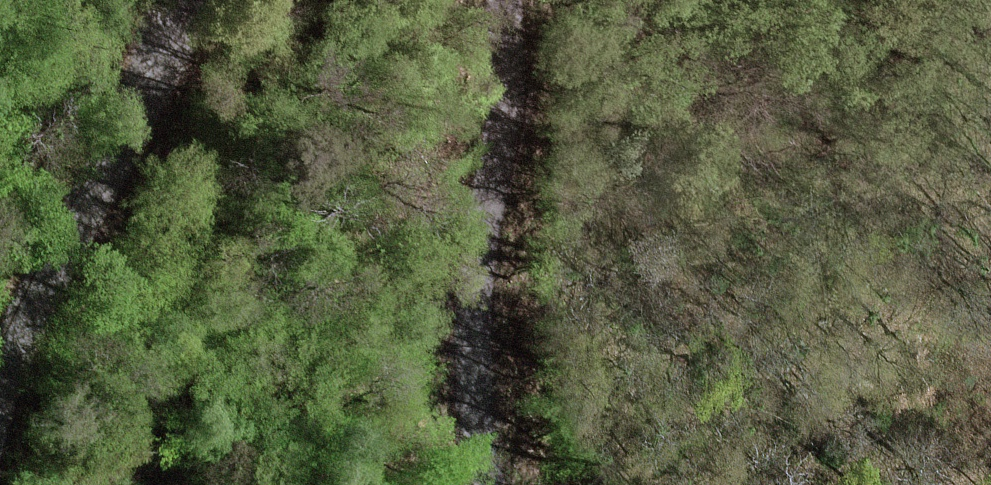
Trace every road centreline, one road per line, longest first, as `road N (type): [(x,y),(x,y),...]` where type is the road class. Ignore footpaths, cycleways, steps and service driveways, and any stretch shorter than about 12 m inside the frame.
road 1 (residential): [(516,484),(504,0)]
road 2 (residential): [(184,0),(8,348),(0,416)]

